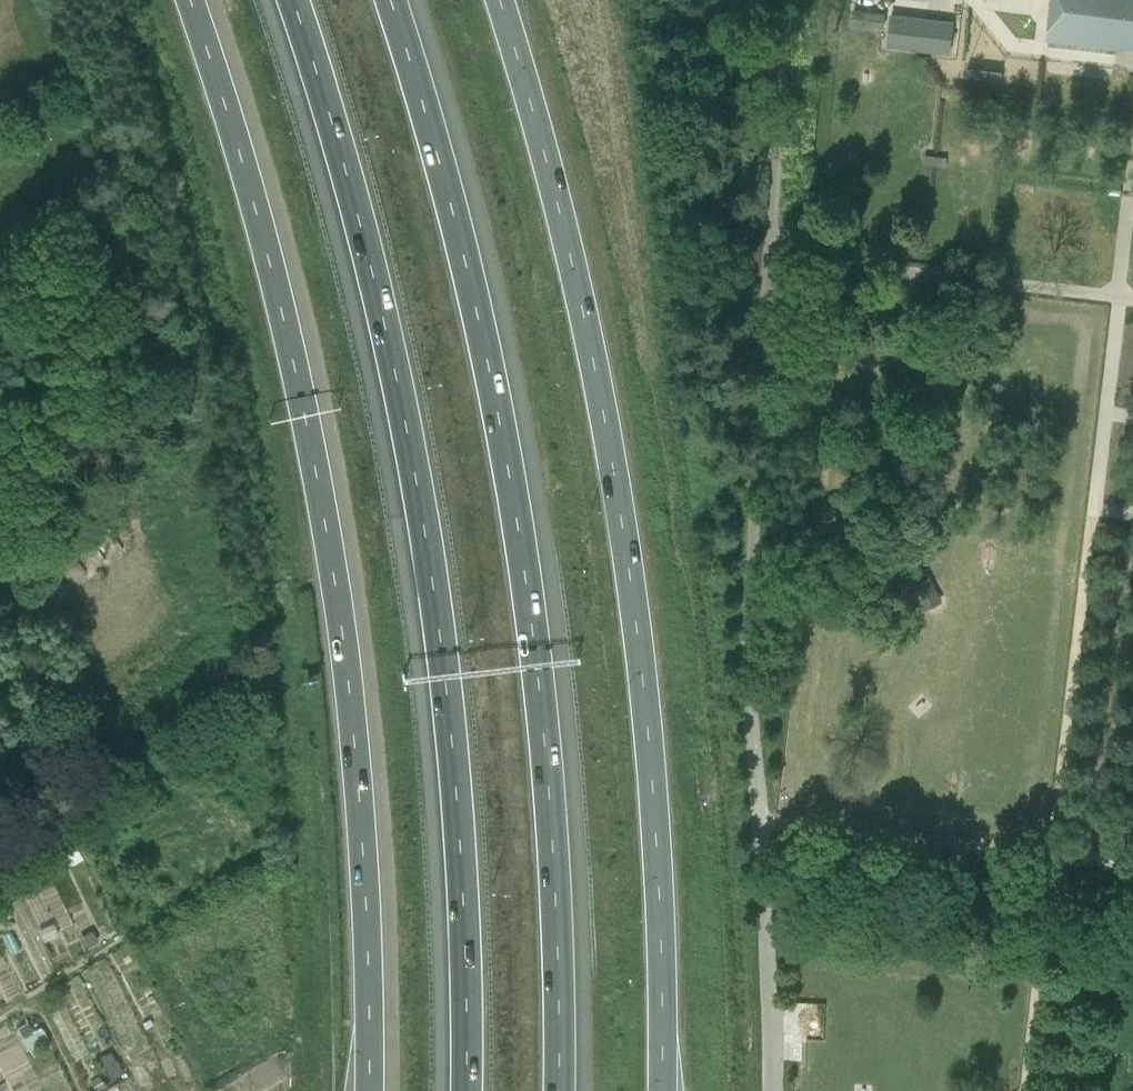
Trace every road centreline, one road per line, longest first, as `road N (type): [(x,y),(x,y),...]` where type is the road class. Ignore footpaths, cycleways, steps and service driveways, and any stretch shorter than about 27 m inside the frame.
road 1 (trunk): [(188,0),(241,160),(325,526),(360,848),(367,1090)]
road 2 (motorway): [(289,0),(335,137),(420,504),(448,675),(465,1090)]
road 3 (motorway): [(557,1090),(539,665),(511,489),(423,107),(388,0)]
road 4 (trunk): [(661,1090),(642,662),(613,472),(587,330),(496,0)]
road 5 (track): [(769,1090),(761,821),(1048,853),(1020,1090)]
road 6 (track): [(1093,510),(1120,298),(765,258)]
road 7 (track): [(761,821),(749,666),(749,495),(765,258)]
road 8 (track): [(1132,863),(1048,853),(1093,510)]
road 9 (track): [(765,258),(780,0)]
road 10 (track): [(1120,298),(1132,176)]

